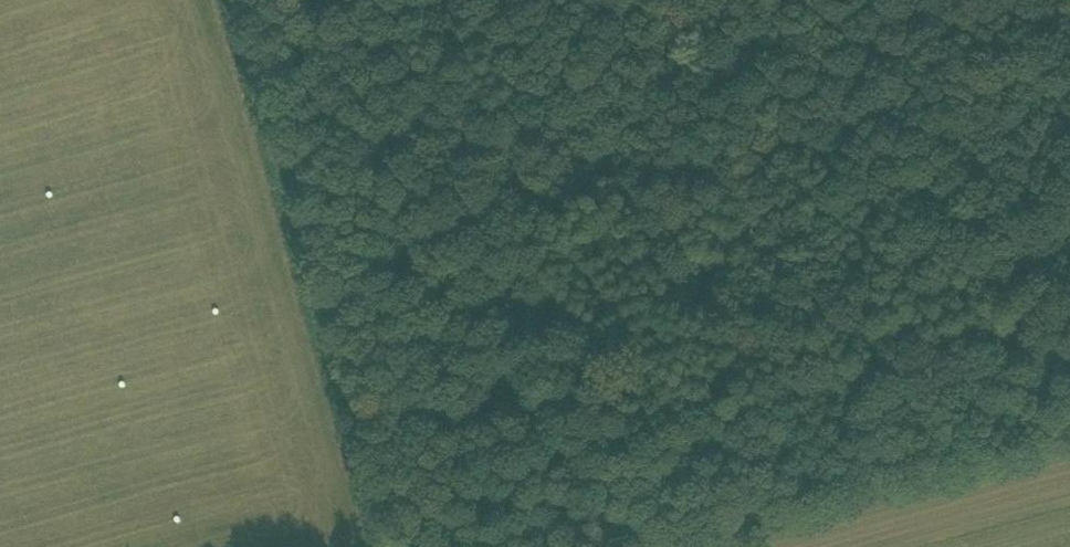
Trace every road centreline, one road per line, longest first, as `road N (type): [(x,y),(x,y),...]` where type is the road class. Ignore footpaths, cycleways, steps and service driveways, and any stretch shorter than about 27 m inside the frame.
road 1 (track): [(245,0),(285,146)]

